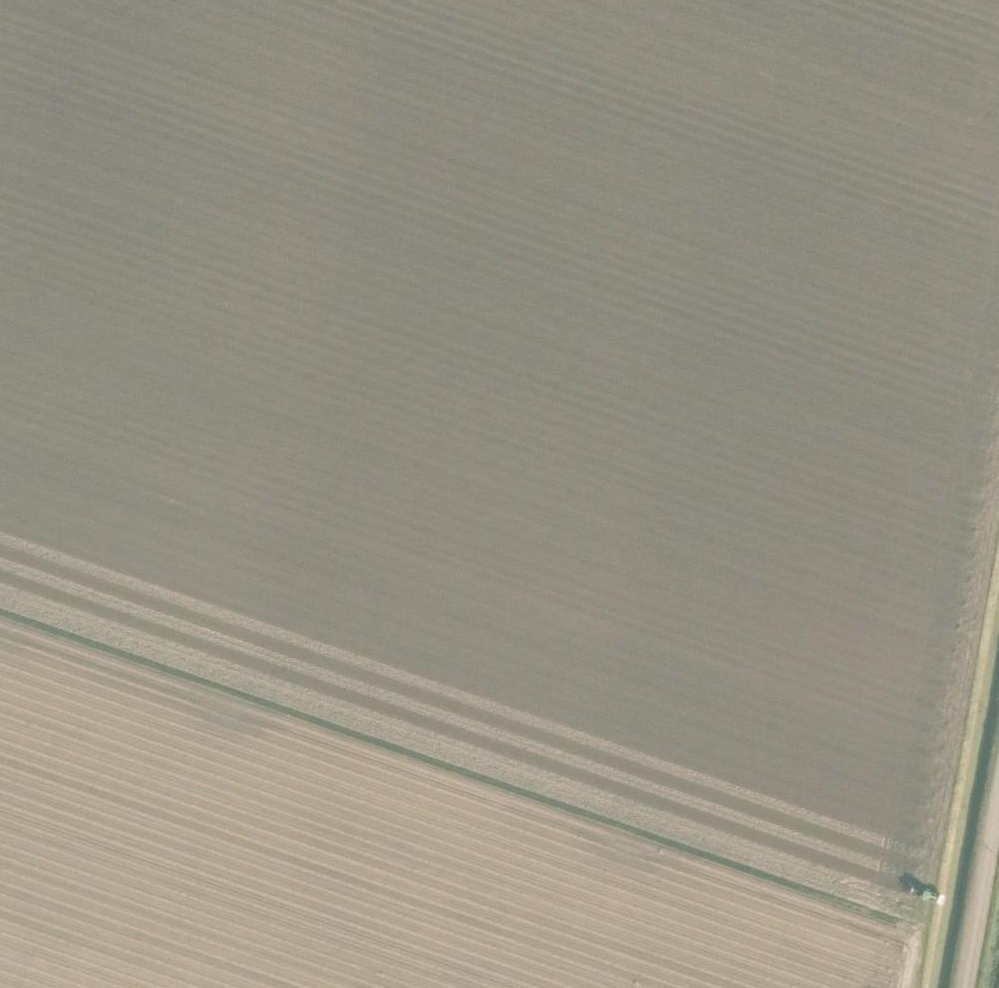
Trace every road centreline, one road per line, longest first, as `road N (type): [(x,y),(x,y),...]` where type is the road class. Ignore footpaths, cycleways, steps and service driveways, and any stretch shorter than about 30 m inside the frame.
road 1 (tertiary): [(964,987),(998,790)]

